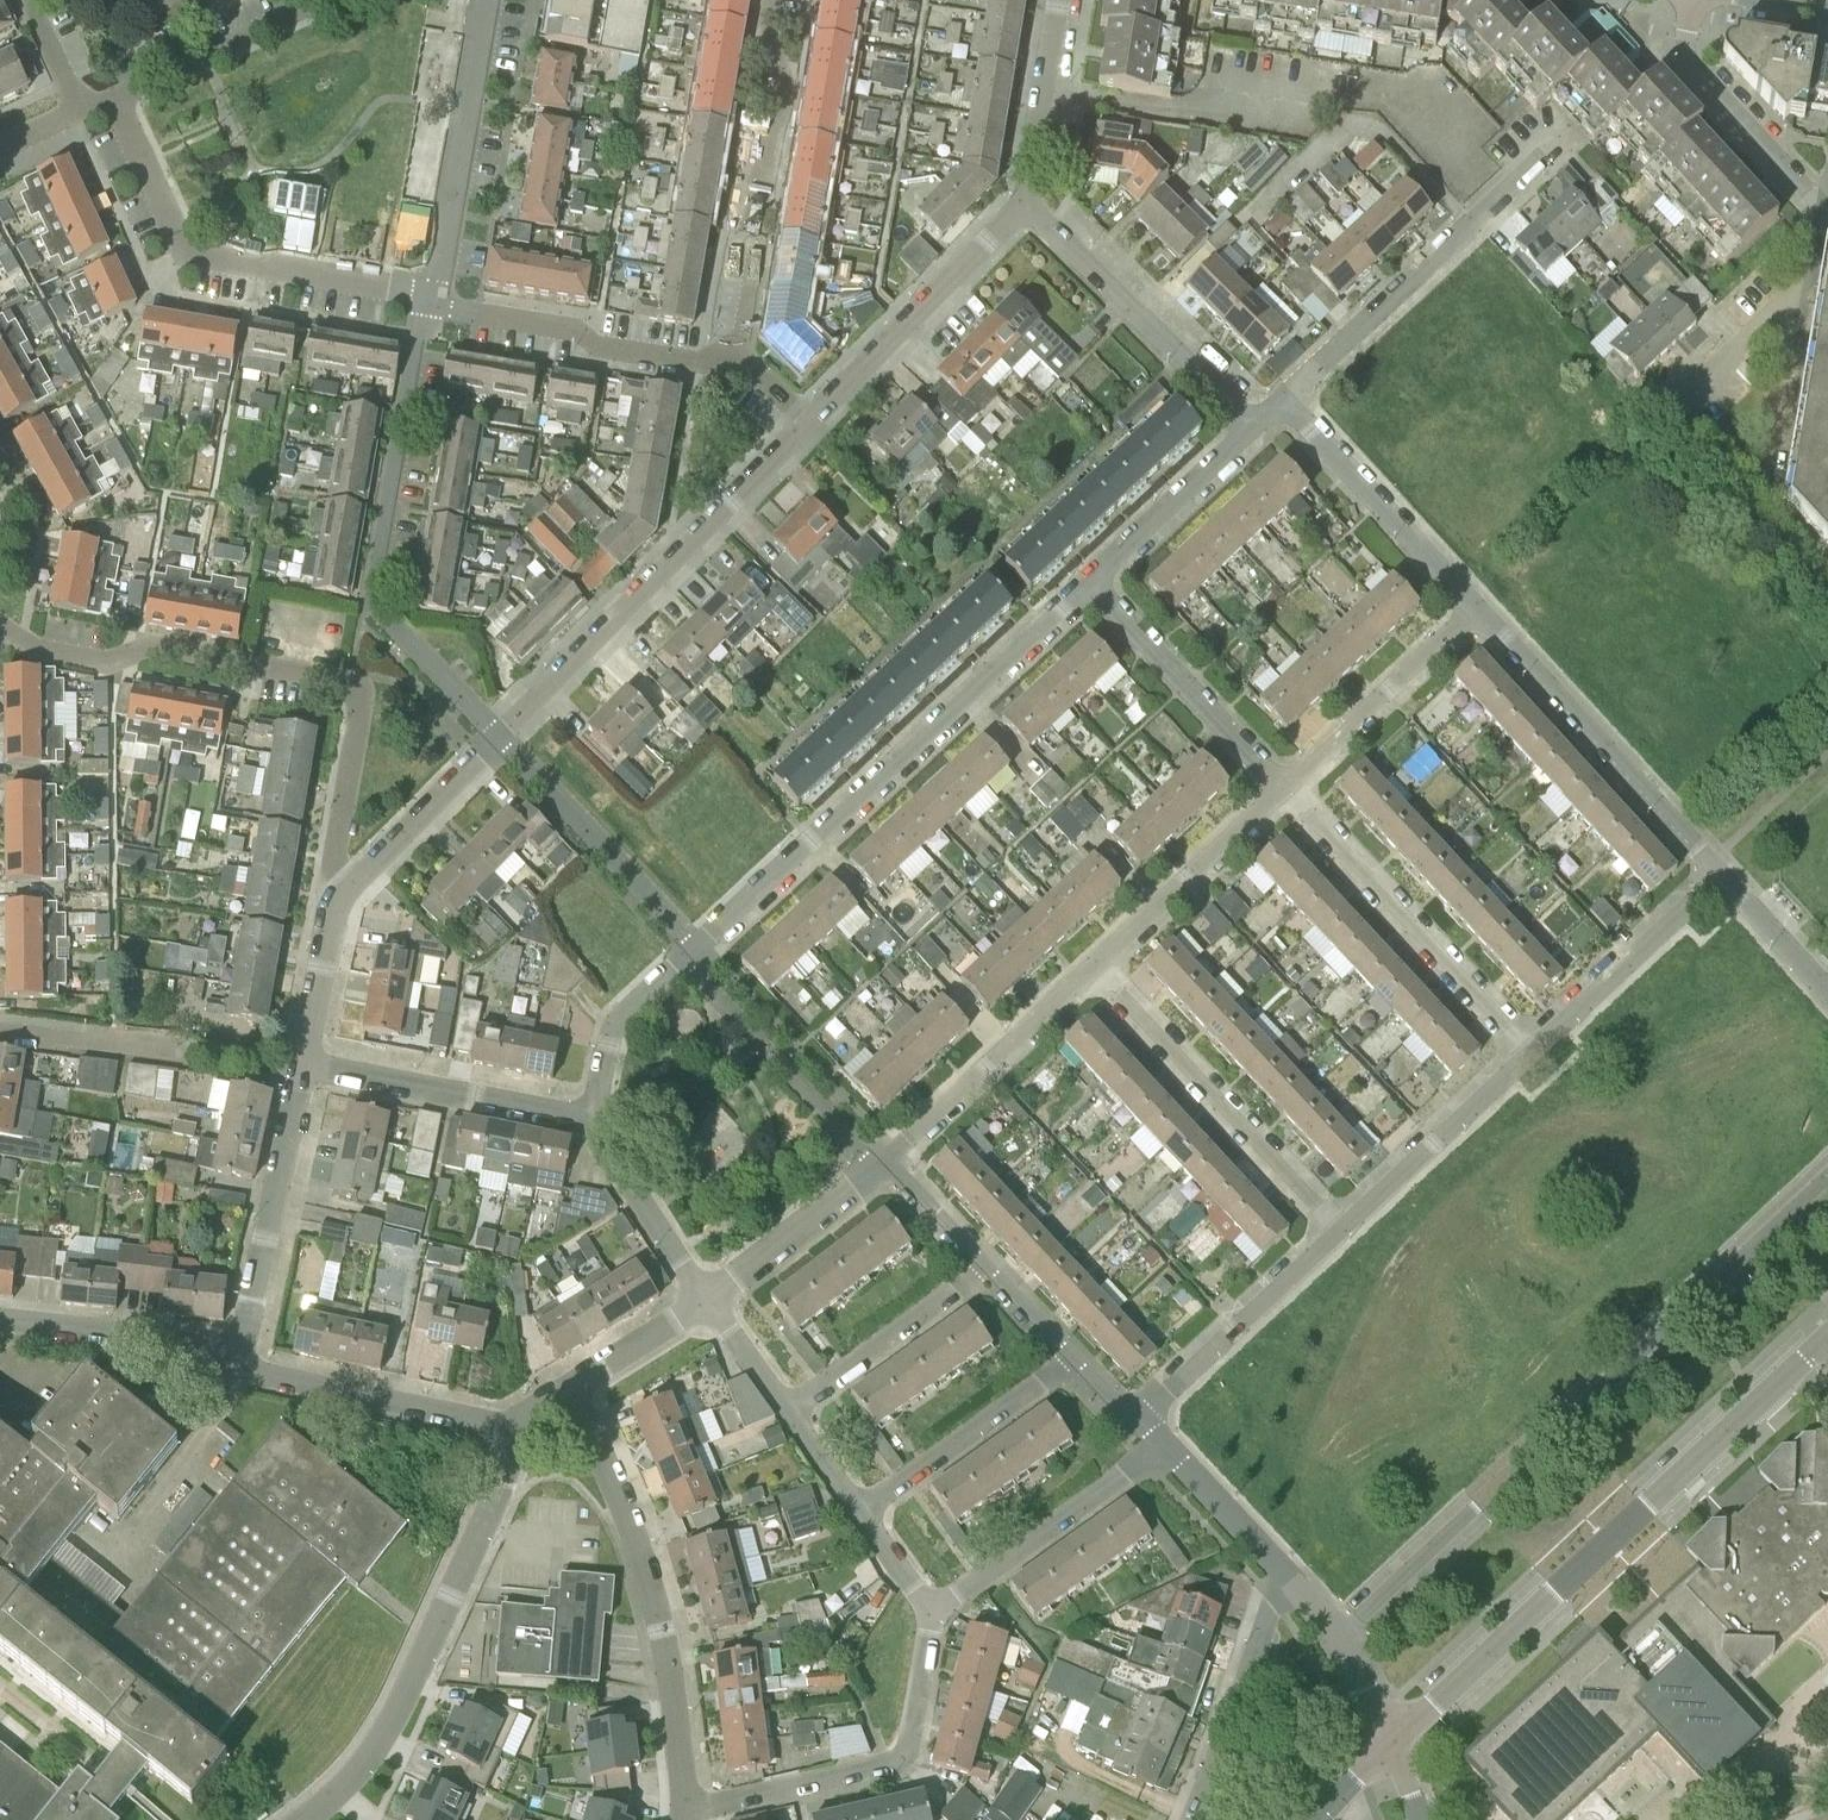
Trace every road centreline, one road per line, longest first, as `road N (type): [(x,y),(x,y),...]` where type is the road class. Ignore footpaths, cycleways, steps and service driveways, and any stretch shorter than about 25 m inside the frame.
road 1 (residential): [(598,1114),(601,1061),(623,1015),(1089,578)]
road 2 (residential): [(352,894),(333,852),(358,681),(157,644),(103,660),(34,647),(0,628)]
road 3 (residential): [(1392,1735),(1827,1339)]
road 4 (residential): [(1285,399),(1545,155),(1577,138),(1661,60),(1688,51)]
road 5 (residential): [(433,293),(414,338),(371,604),(501,736)]
road 6 (residential): [(310,1819),(386,1752),(419,1699),(515,1423)]
road 7 (residential): [(684,1808),(670,1665),(612,1477),(571,1384)]
road 8 (residential): [(501,736),(808,423)]
road 9 (residential): [(433,293),(190,253),(114,94)]
road 10 (residential): [(742,369),(763,236),(756,220),(767,135),(785,122),(789,95),(763,33),(769,0)]
road 11 (residential): [(684,1808),(901,1759),(931,1612)]
road 12 (residential): [(1285,788),(1532,1054)]
road 13 (residential): [(1719,874),(1476,608)]
road 14 (residential): [(1346,1230),(1096,973)]
road 15 (residential): [(742,369),(603,346),(576,327),(446,307),(433,293)]
road 16 (residential): [(1253,428),(1023,202)]
road 17 (residential): [(808,423),(1023,202)]
road 18 (residential): [(259,1366),(309,1067)]
road 19 (residential): [(433,293),(487,0)]
road 20 (residential): [(598,1114),(309,1067)]
road 21 (residential): [(1089,578),(1285,788)]
road 22 (residential): [(882,1164),(1096,973)]
road 23 (residential): [(1476,608),(1285,399)]
road 24 (residential): [(931,1612),(1160,1446)]
road 25 (residential): [(1137,1419),(1346,1230)]
road 26 (residential): [(1096,973),(1285,788)]
road 27 (residential): [(0,1314),(259,1366)]
road 28 (residential): [(862,1512),(1074,1355)]
road 29 (residential): [(1285,788),(1476,608)]
road 30 (residential): [(259,1366),(515,1423)]
road 31 (residential): [(1190,1819),(1283,1574)]
road 32 (residential): [(1532,1054),(1719,874)]
road 33 (residential): [(1346,1230),(1532,1054)]
road 34 (residential): [(787,1412),(987,1265)]
road 35 (residential): [(114,94),(318,0)]
road 36 (residential): [(705,1299),(882,1164)]
road 37 (residential): [(1089,578),(1253,428)]
road 38 (residential): [(352,894),(501,736)]
road 39 (residential): [(1827,215),(1696,72),(1688,51)]
road 40 (residential): [(705,1299),(640,1202),(598,1114)]
road 41 (residential): [(1023,202),(1059,0)]
road 42 (residential): [(1392,1735),(1353,1664),(1283,1574)]
road 43 (residential): [(186,1049),(0,1032)]
road 44 (residential): [(309,1067),(332,932),(352,894)]
road 45 (residential): [(1283,1574),(1160,1446)]
road 46 (residential): [(1827,993),(1719,874)]
road 47 (residential): [(571,1384),(705,1299)]
road 48 (residential): [(882,1164),(987,1265)]
road 49 (residential): [(787,1412),(705,1299)]
road 50 (residential): [(987,1265),(1074,1355)]
road 51 (residential): [(862,1512),(787,1412)]
road 52 (residential): [(931,1612),(862,1512)]

